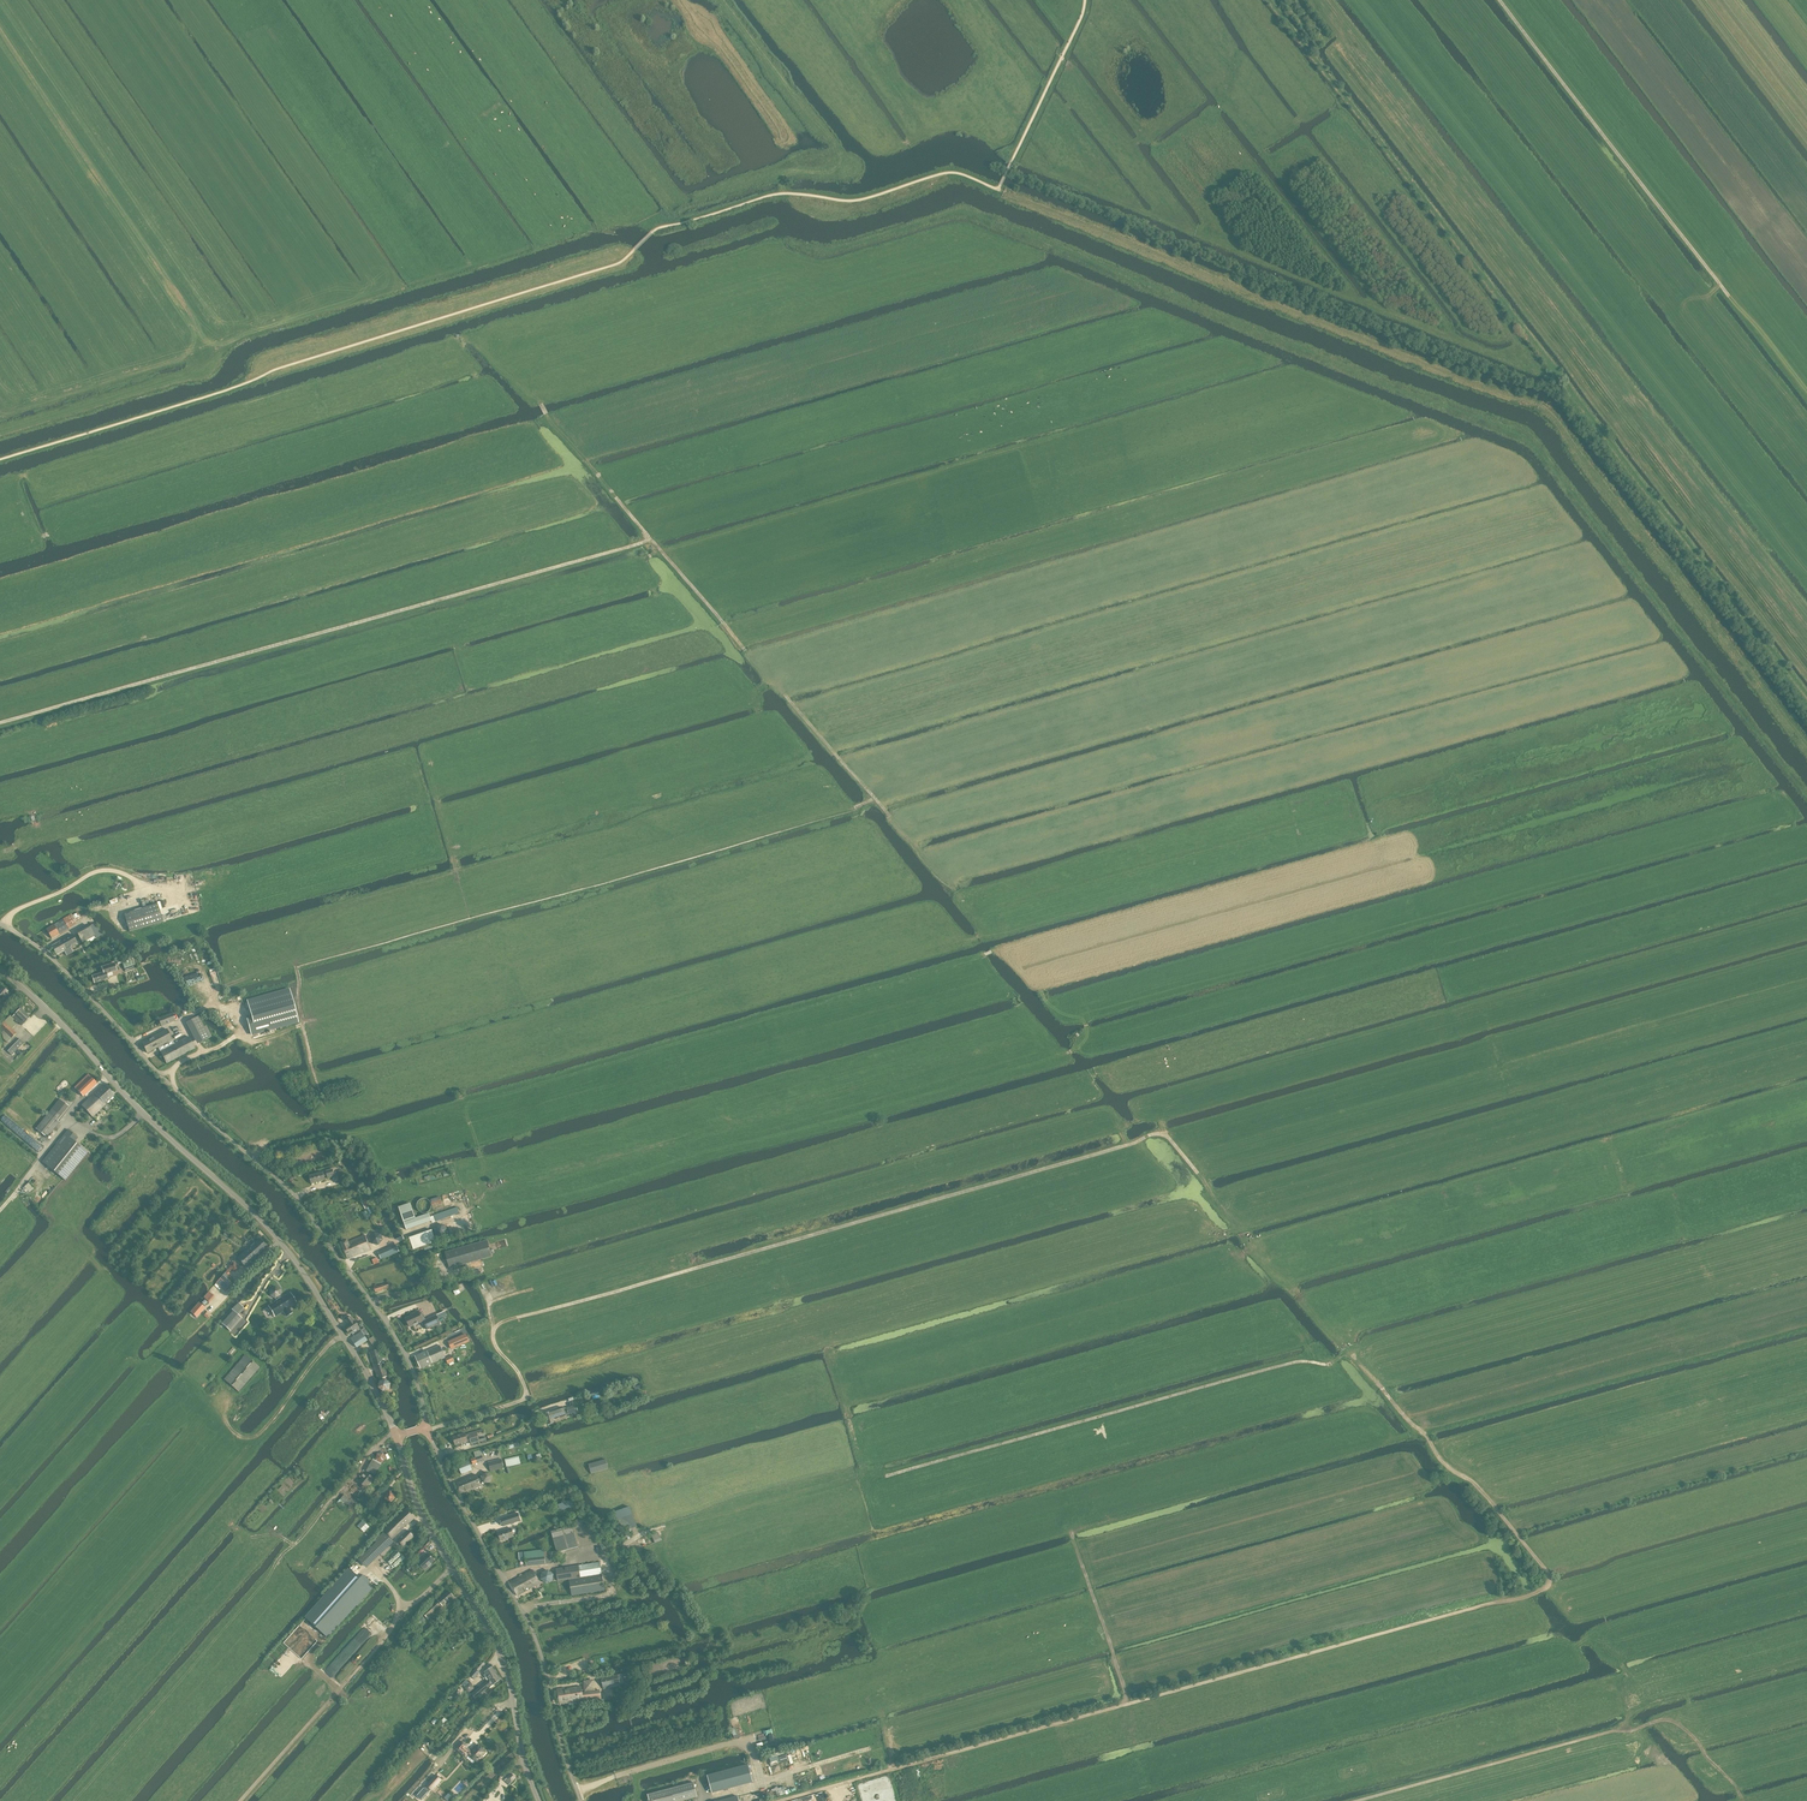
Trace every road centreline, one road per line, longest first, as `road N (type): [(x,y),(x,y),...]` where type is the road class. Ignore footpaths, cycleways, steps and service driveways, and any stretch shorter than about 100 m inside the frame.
road 1 (track): [(772,1800),(1530,1598),(1553,1579),(1472,1481),(1451,1471),(1260,1258),(1167,1136),(1148,1136)]
road 2 (track): [(839,976),(984,932),(952,879),(922,855),(523,390)]
road 3 (track): [(429,1430),(527,1396),(494,1343),(494,1328),(505,1321),(1148,1136)]
road 4 (track): [(610,1552),(646,1533),(861,1476),(887,1476),(1294,1362),(1329,1364),(1346,1351)]
road 5 (track): [(0,723),(651,540)]
road 6 (unclassified): [(427,1427),(406,1356),(301,1203),(162,1077),(48,956),(0,925)]
road 7 (tertiary): [(395,1436),(345,1339),(271,1231),(0,971)]
road 8 (track): [(1355,1800),(1670,1720),(1699,1742),(1744,1800)]
road 9 (unclassified): [(581,1800),(531,1627),(427,1427)]
road 10 (tertiary): [(539,1800),(500,1653),(421,1514),(395,1436)]
road 11 (track): [(1499,0),(1729,296)]
road 12 (track): [(239,1800),(387,1638),(401,1603)]
road 13 (track): [(544,1058),(458,1079),(465,1101),(547,1080)]
road 14 (track): [(458,1079),(376,1102),(372,1079),(316,1079),(311,1060)]
road 15 (track): [(376,1102),(318,1116),(246,1153)]
road 16 (track): [(253,1437),(341,1334)]

